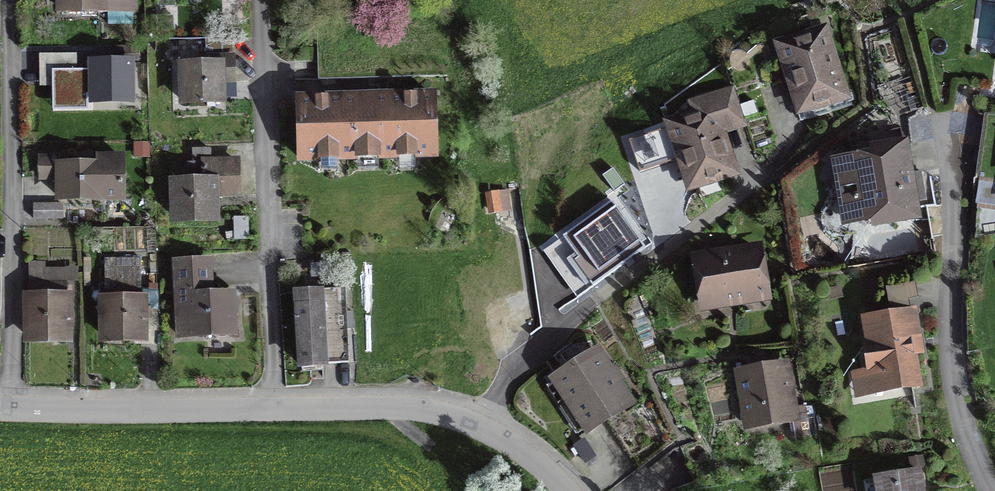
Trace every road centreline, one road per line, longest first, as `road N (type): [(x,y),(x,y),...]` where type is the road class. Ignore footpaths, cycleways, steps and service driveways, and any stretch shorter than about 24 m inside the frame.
road 1 (residential): [(276,407),(260,0)]
road 2 (residential): [(467,420),(582,308),(768,173)]
road 3 (residential): [(991,490),(966,441),(950,371),(954,212),(943,121)]
road 4 (residential): [(0,408),(276,407)]
road 5 (residential): [(276,407),(400,406),(467,420)]
road 6 (residential): [(467,420),(526,454),(567,490)]

